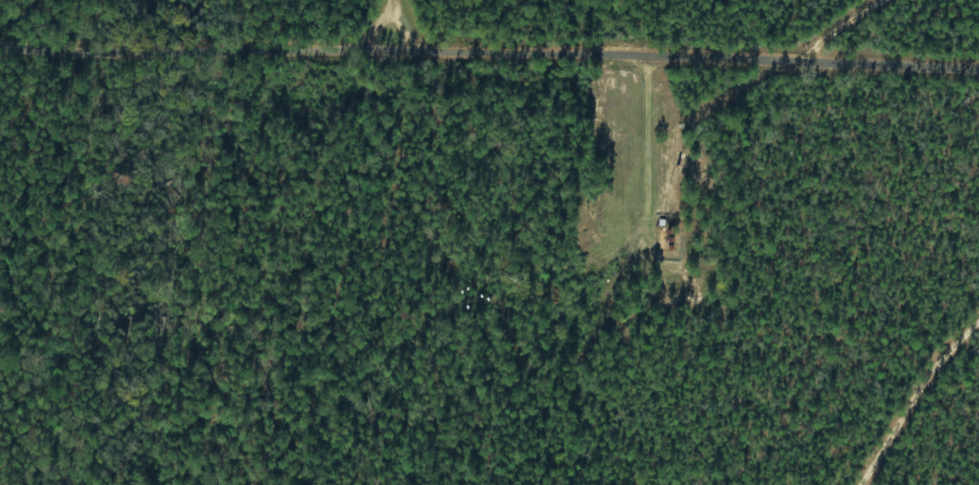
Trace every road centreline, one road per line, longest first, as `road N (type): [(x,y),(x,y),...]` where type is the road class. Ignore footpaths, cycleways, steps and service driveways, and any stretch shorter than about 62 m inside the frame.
road 1 (residential): [(978,68),(0,21)]

